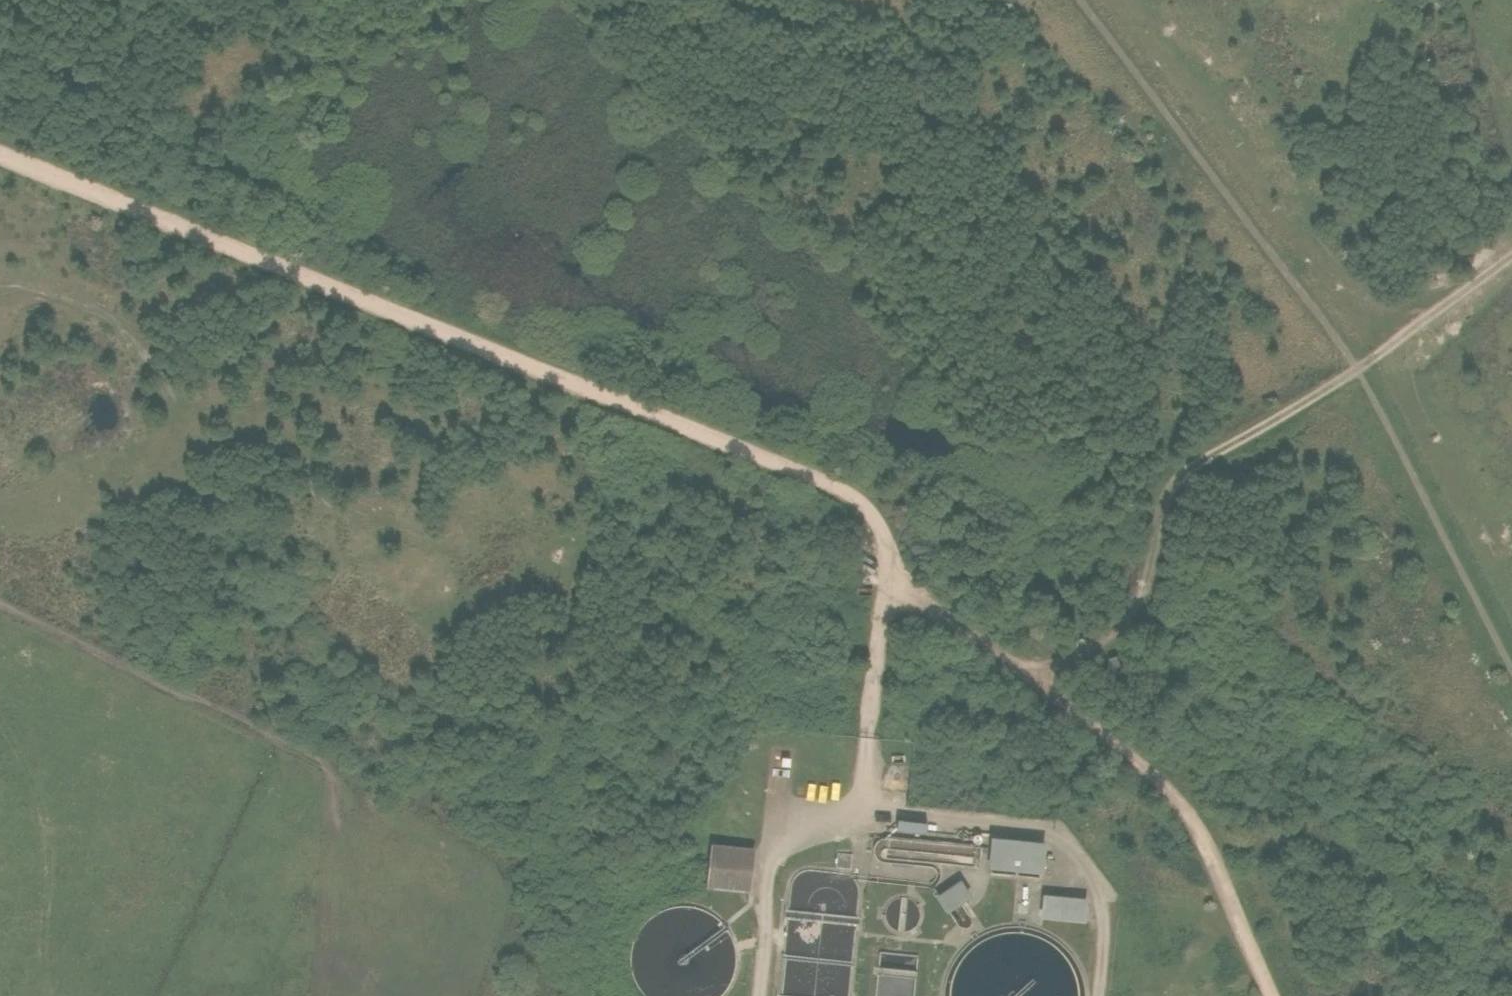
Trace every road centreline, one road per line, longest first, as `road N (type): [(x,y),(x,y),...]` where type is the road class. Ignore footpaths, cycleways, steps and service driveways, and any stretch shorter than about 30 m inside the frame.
road 1 (track): [(0,157),(826,485),(873,514),(885,564)]
road 2 (track): [(1511,264),(1353,376),(1202,462),(1168,498),(1133,616),(1110,644),(1028,688)]
road 3 (track): [(885,564),(912,600),(1136,762),(1169,796),(1216,869),(1273,995)]
road 4 (track): [(885,564),(865,741)]

